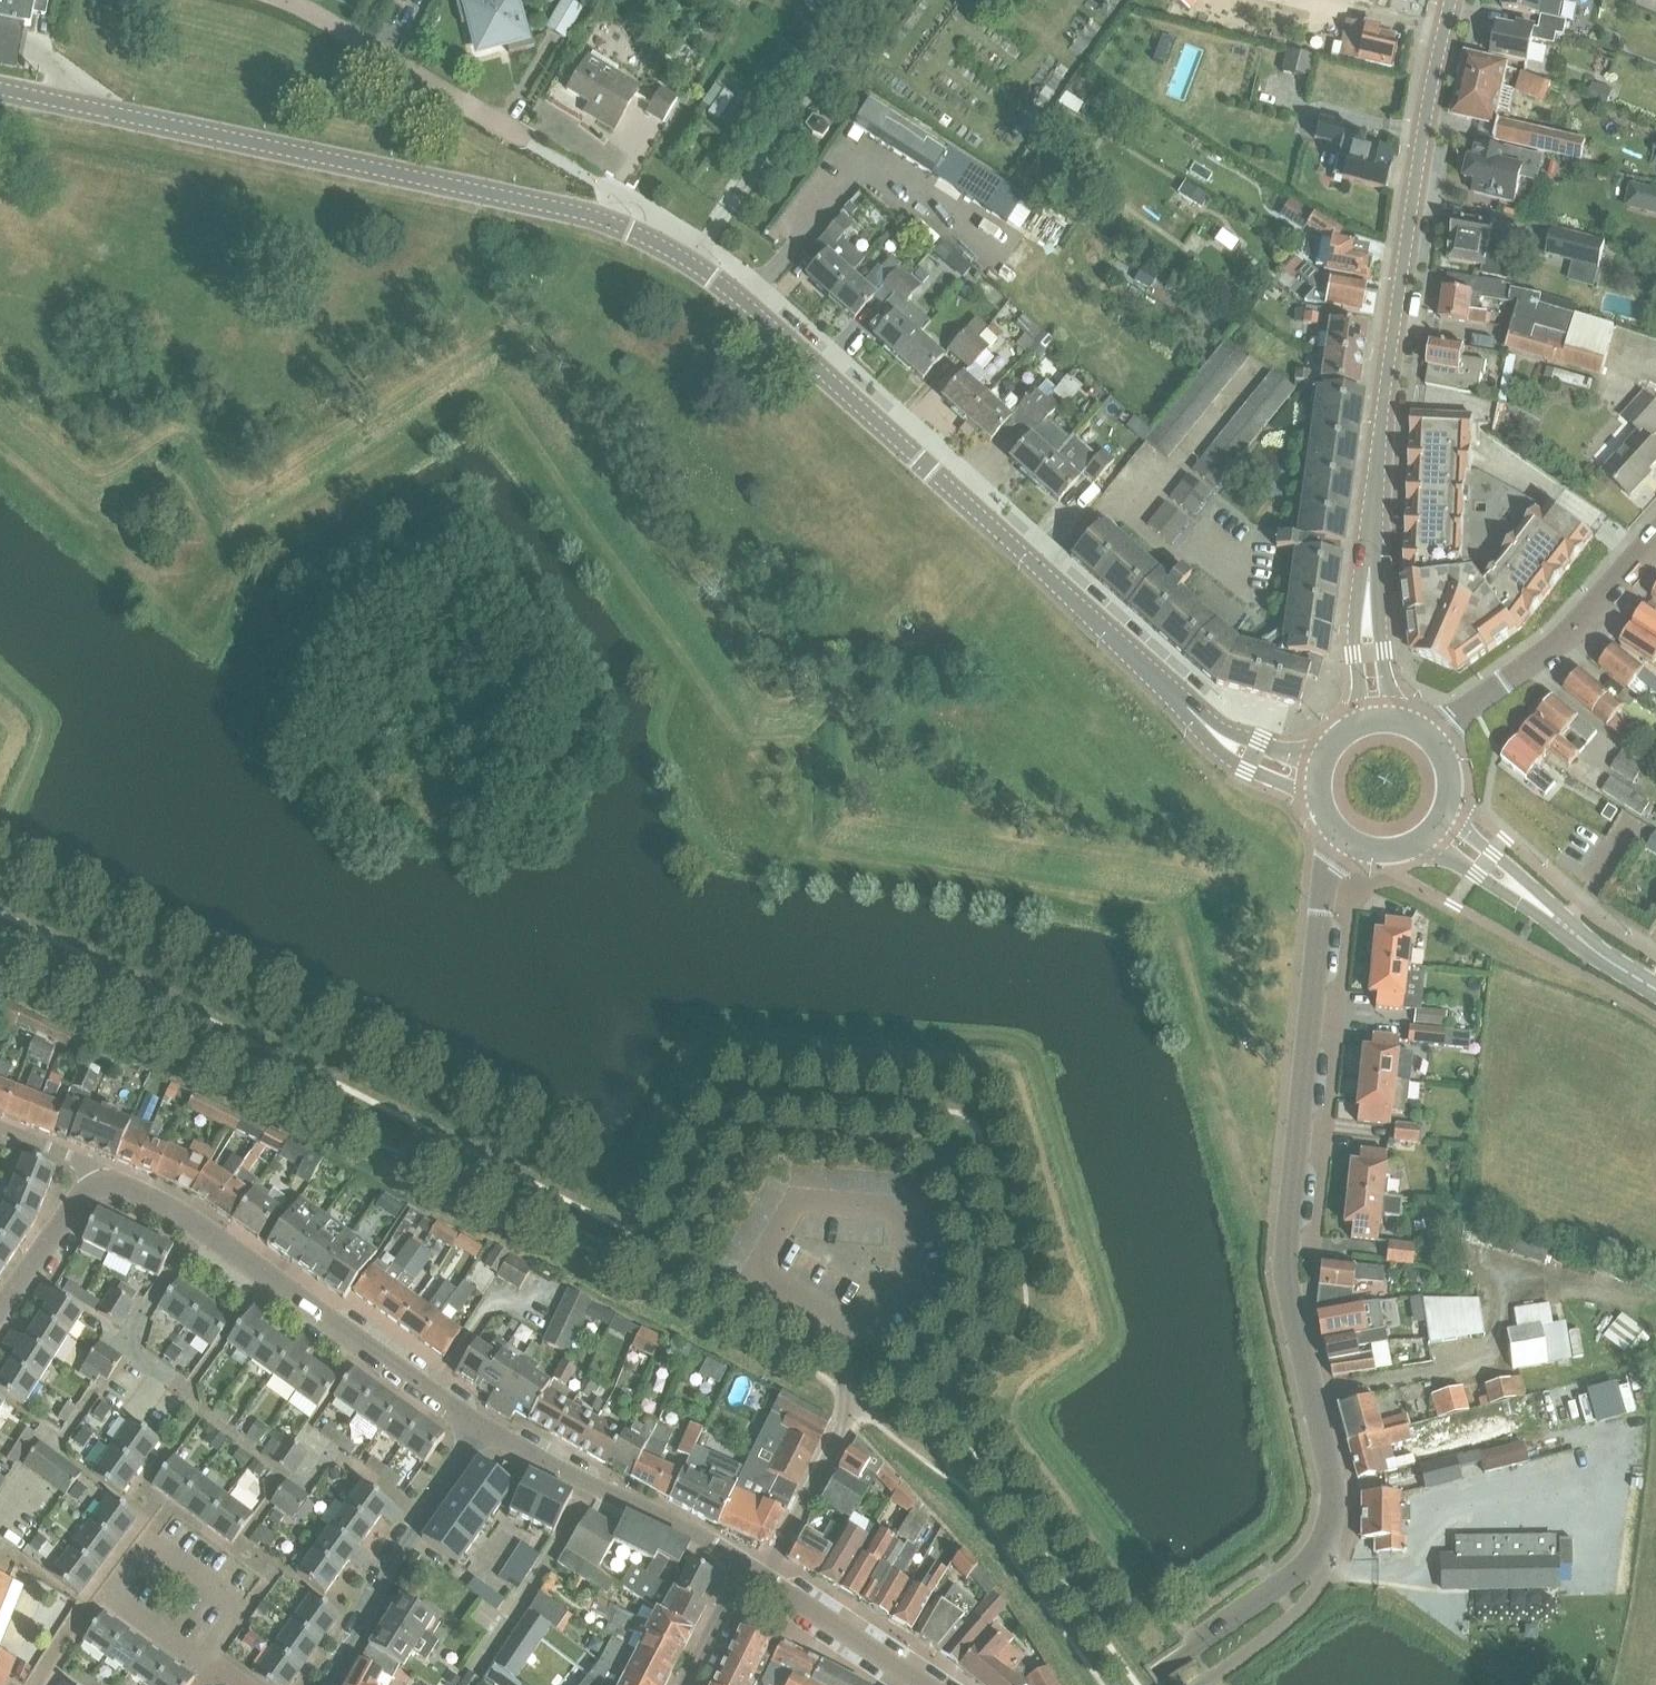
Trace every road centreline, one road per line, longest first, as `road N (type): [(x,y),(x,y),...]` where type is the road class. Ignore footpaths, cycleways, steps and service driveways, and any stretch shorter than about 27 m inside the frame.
road 1 (secondary): [(1322,780),(1255,756),(1206,726),(746,304),(651,241),(573,213),(0,89)]
road 2 (residential): [(1149,1684),(1304,1566),(1334,1520),(1338,1496),(1285,1287),(1284,1238),(1321,911),(1347,839)]
road 3 (tertiary): [(1374,727),(1376,477),(1421,146),(1453,0)]
road 4 (residential): [(480,1425),(200,1227)]
road 5 (residential): [(1428,743),(1577,628),(1655,538)]
road 6 (residential): [(744,1568),(690,1528),(480,1425)]
road 7 (residential): [(528,140),(290,0)]
road 8 (secondary): [(1655,991),(1437,822)]
road 9 (residential): [(101,1587),(142,1532),(244,1607),(208,1660)]
road 10 (residential): [(200,1227),(135,1331),(138,1357),(186,1393)]
road 11 (residential): [(928,1684),(766,1577)]
road 12 (residential): [(331,1684),(421,1518)]
road 13 (residential): [(0,1317),(86,1190),(110,1180)]
road 14 (residential): [(766,1577),(845,1422)]
road 15 (residential): [(421,1518),(327,1450),(305,1482)]
road 16 (residential): [(208,1660),(101,1587)]
road 17 (residential): [(744,1568),(687,1684)]
road 18 (residential): [(110,1180),(0,1127)]

